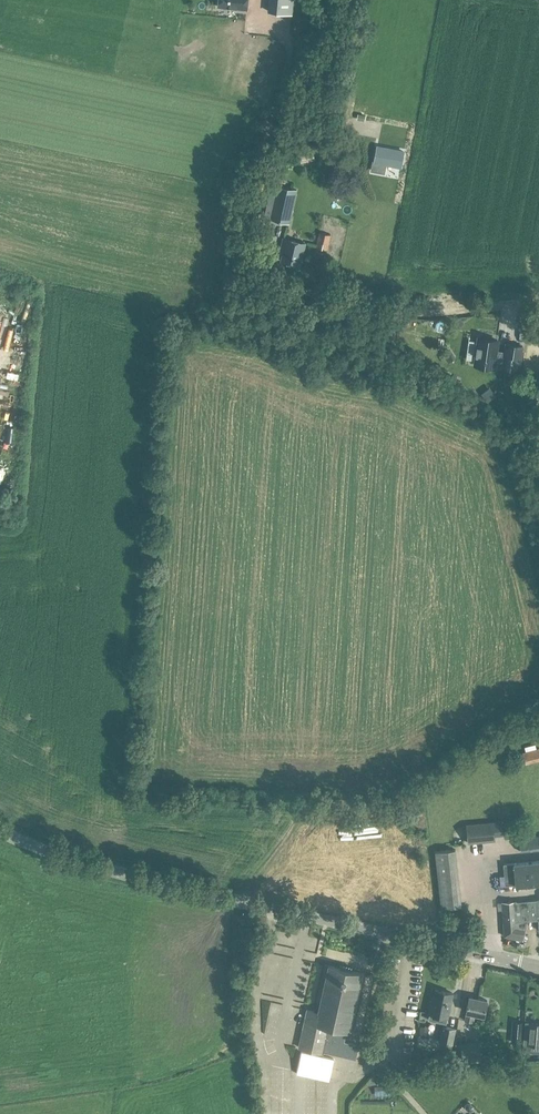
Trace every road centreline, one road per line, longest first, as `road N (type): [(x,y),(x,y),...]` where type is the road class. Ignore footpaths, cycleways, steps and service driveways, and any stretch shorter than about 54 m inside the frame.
road 1 (tertiary): [(538,966),(75,862),(0,830)]
road 2 (track): [(274,288),(370,316),(538,308)]

